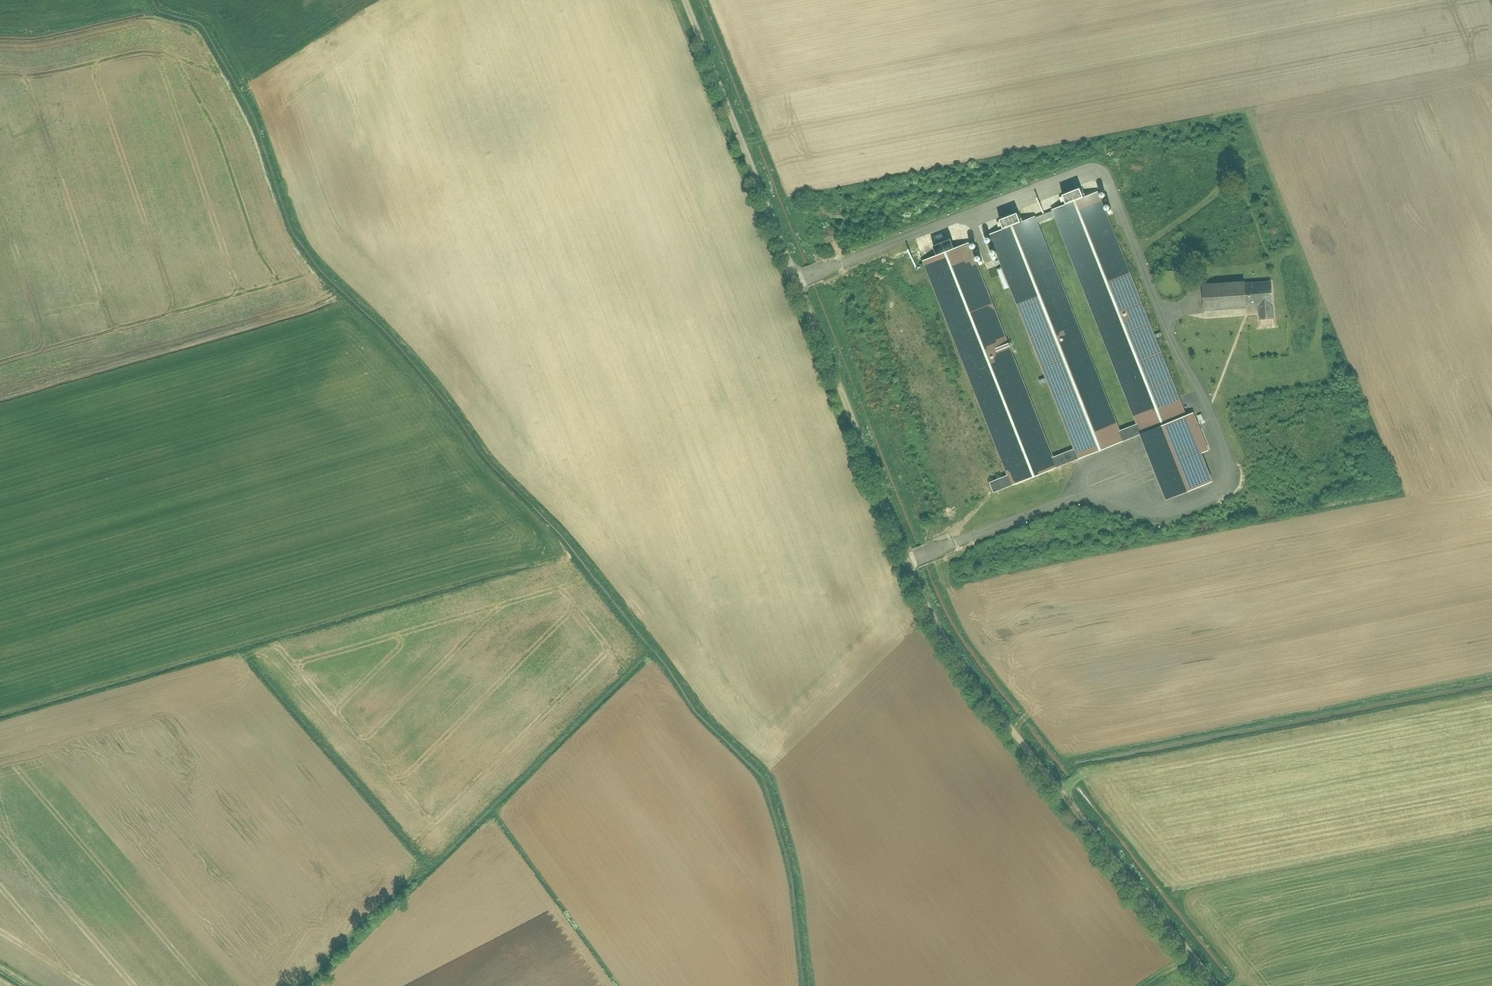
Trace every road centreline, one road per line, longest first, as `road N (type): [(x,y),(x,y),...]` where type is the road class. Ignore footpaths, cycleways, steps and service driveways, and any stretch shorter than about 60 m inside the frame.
road 1 (unclassified): [(1216,985),(934,617),(683,0)]

